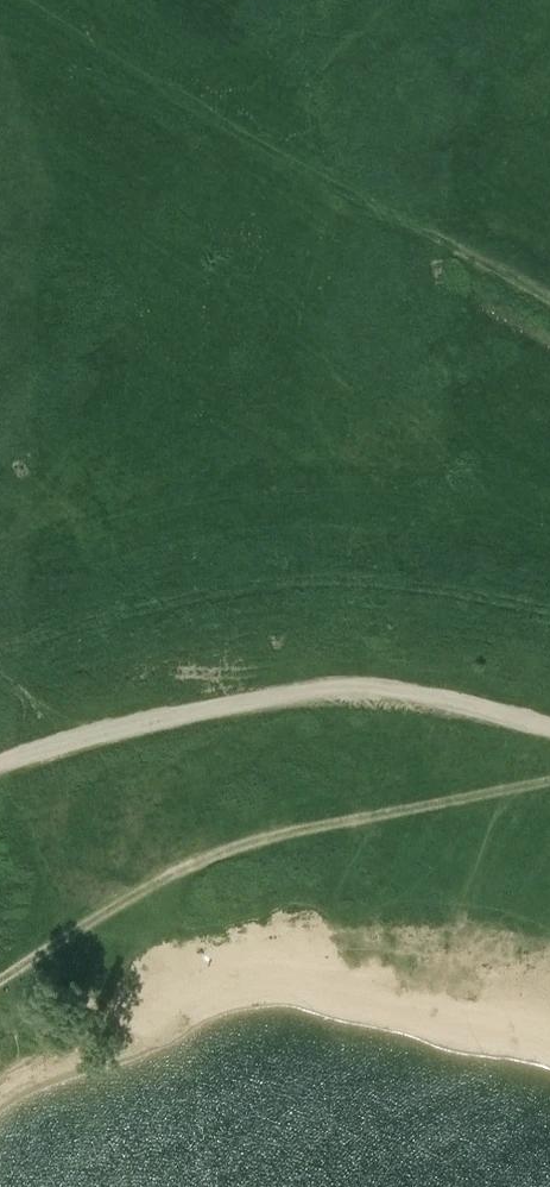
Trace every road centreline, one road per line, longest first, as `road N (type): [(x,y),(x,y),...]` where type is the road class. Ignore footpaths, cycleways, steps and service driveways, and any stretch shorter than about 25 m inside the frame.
road 1 (track): [(0,771),(138,731),(329,700),(432,705),(549,734)]

